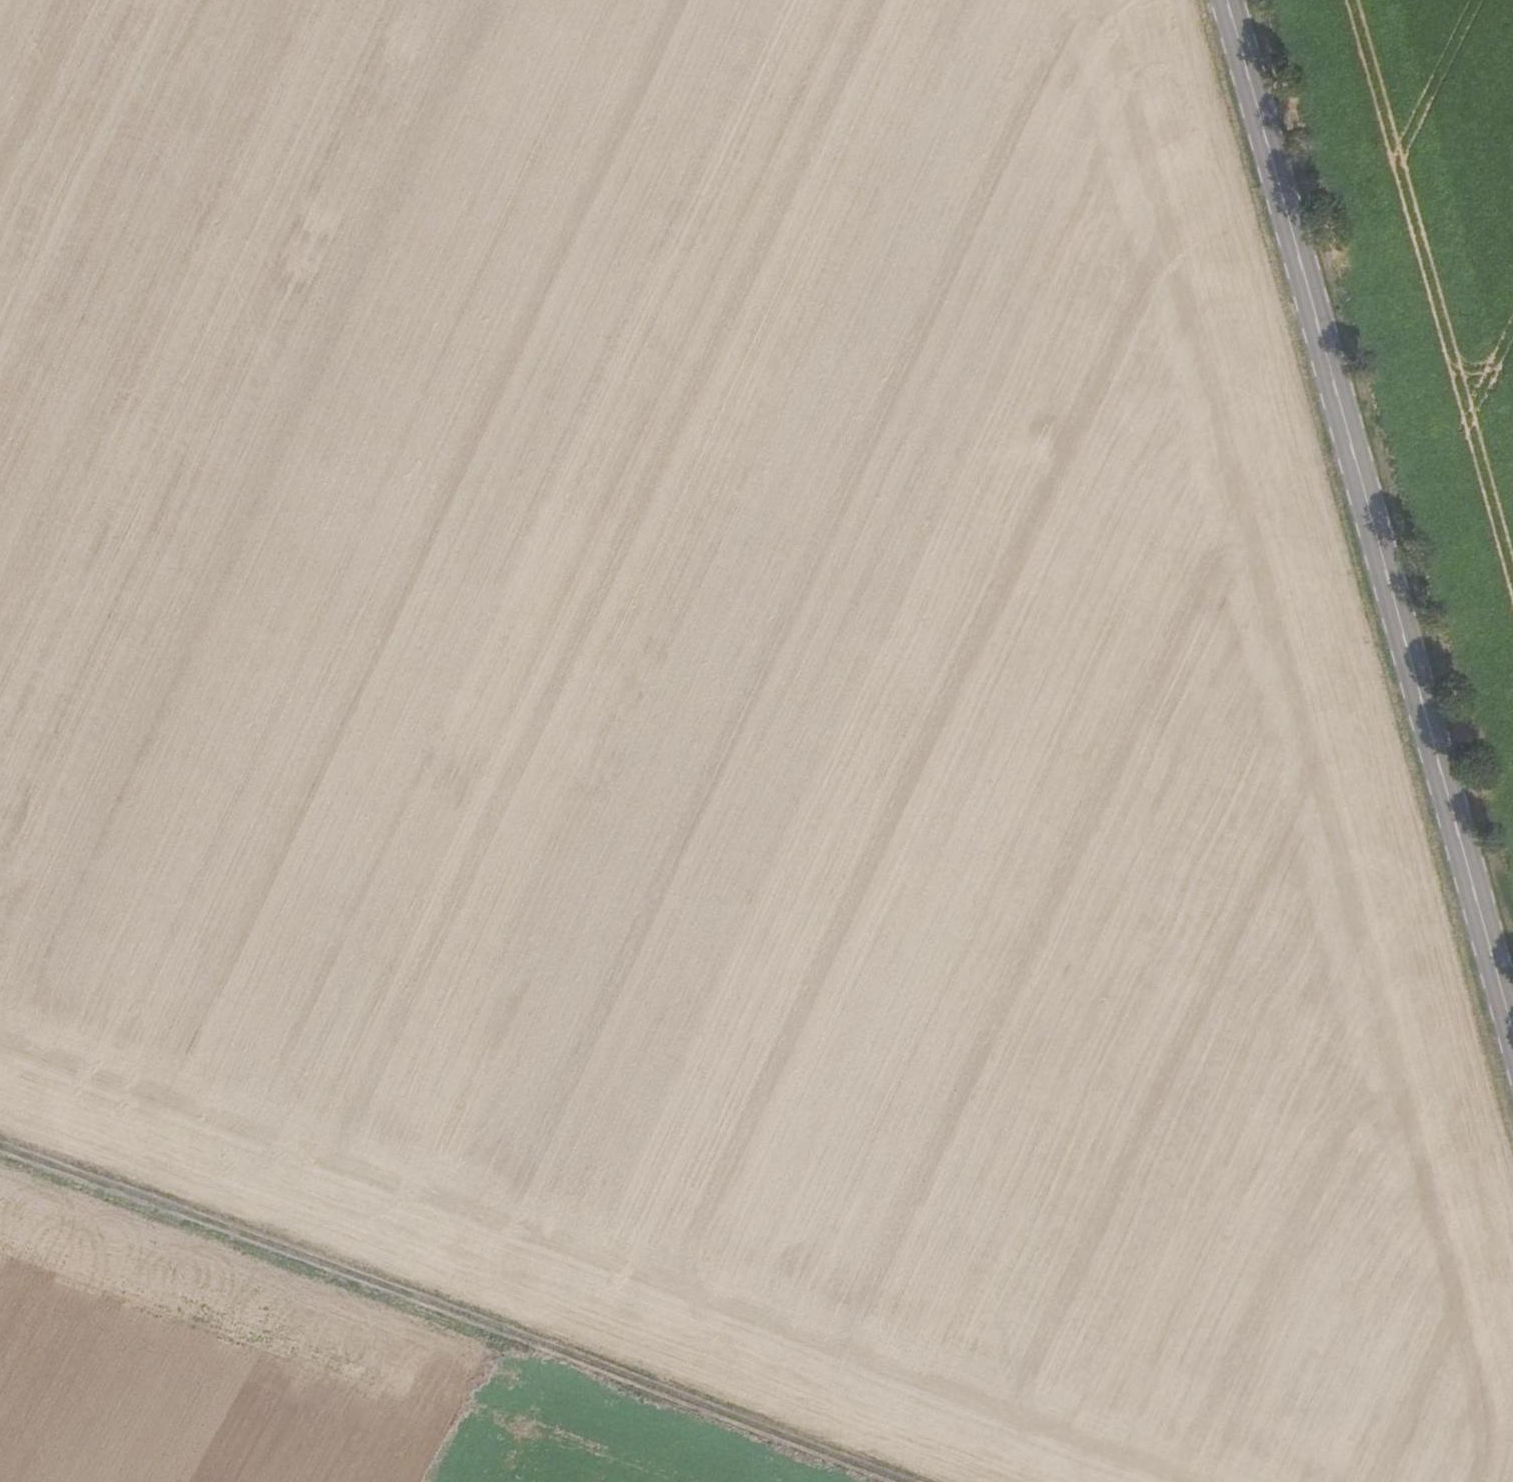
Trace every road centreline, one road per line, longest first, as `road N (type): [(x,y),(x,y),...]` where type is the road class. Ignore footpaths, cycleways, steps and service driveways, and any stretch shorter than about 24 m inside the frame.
road 1 (primary): [(1228,0),(1512,1025)]
road 2 (track): [(0,1146),(908,1481)]

